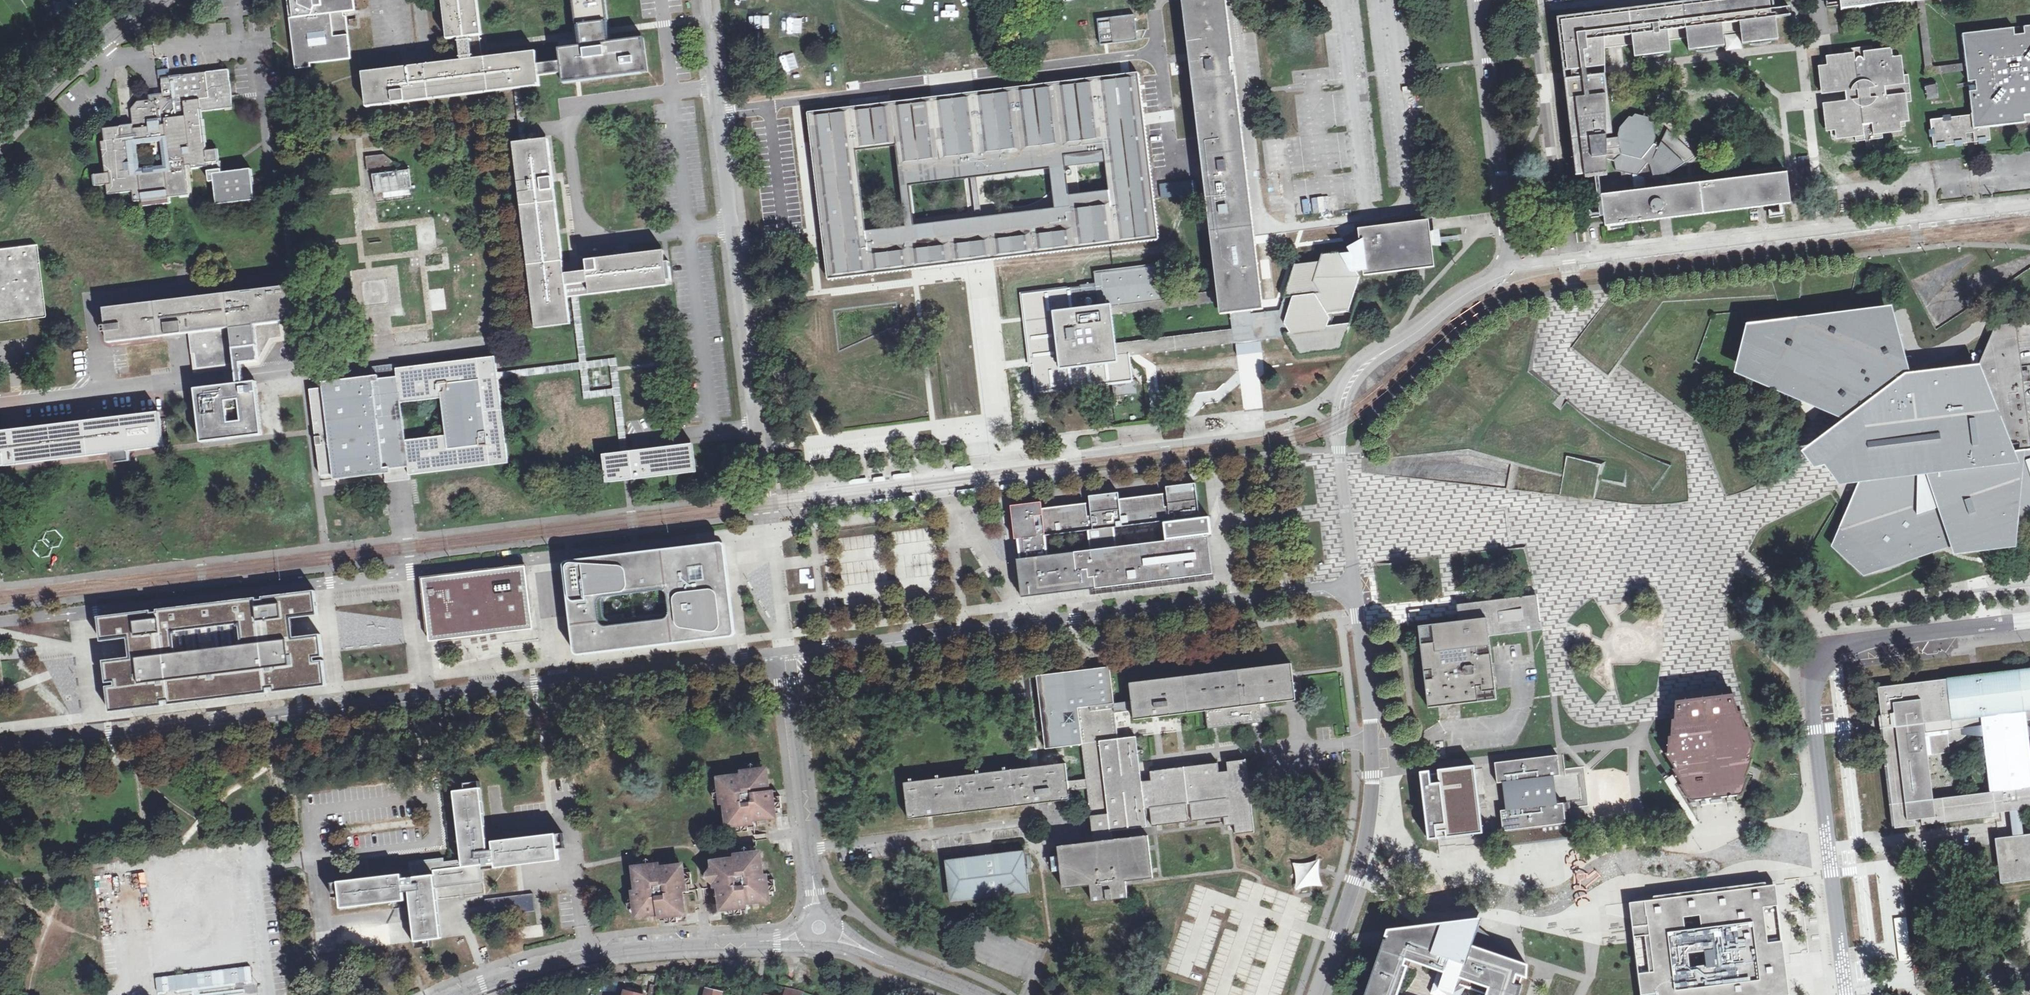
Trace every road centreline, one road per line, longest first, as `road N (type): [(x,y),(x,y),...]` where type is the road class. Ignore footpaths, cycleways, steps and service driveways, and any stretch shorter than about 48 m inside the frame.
road 1 (unclassified): [(783,649),(0,744)]
road 2 (unclassified): [(711,0),(783,649)]
road 3 (unclassified): [(1346,593),(1323,588),(783,649)]
road 4 (unclassified): [(1516,267),(2029,205)]
road 5 (unclassified): [(1346,593),(1353,564),(1341,467),(1346,389),(1464,294),(1516,267)]
road 6 (unclassified): [(1346,593),(1358,613),(1373,773),(1364,846),(1317,994)]
road 7 (unclassified): [(1829,849),(1812,708),(1826,658),(1858,641),(2029,620)]
road 8 (unclassified): [(1481,0),(1516,267)]
road 9 (unclassified): [(783,649),(819,907)]
road 10 (tertiary): [(758,941),(656,944),(549,963)]
road 11 (tertiary): [(156,0),(102,39),(0,137)]
road 12 (unclassified): [(1829,849),(1847,994)]

